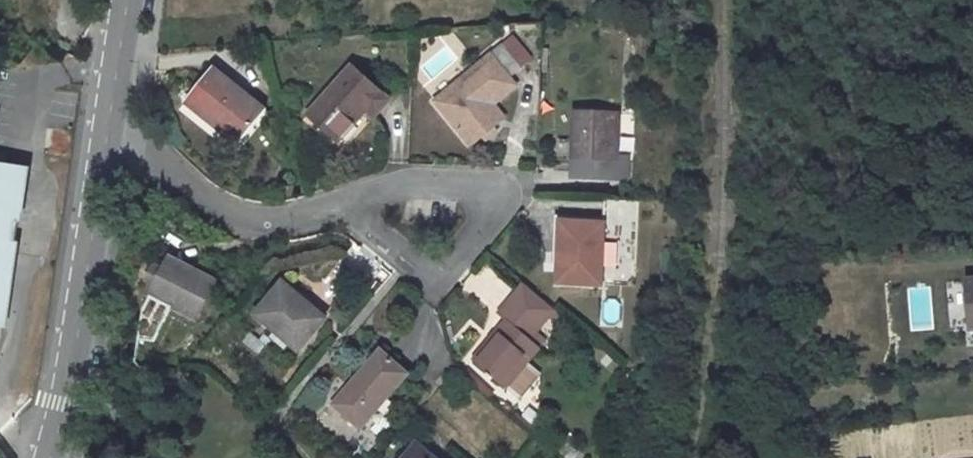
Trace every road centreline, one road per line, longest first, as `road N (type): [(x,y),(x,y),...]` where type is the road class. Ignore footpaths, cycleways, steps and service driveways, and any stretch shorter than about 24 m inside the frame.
road 1 (residential): [(104,155),(268,232),(394,196)]
road 2 (tertiary): [(104,155),(45,457)]
road 3 (tertiary): [(131,0),(104,155)]

